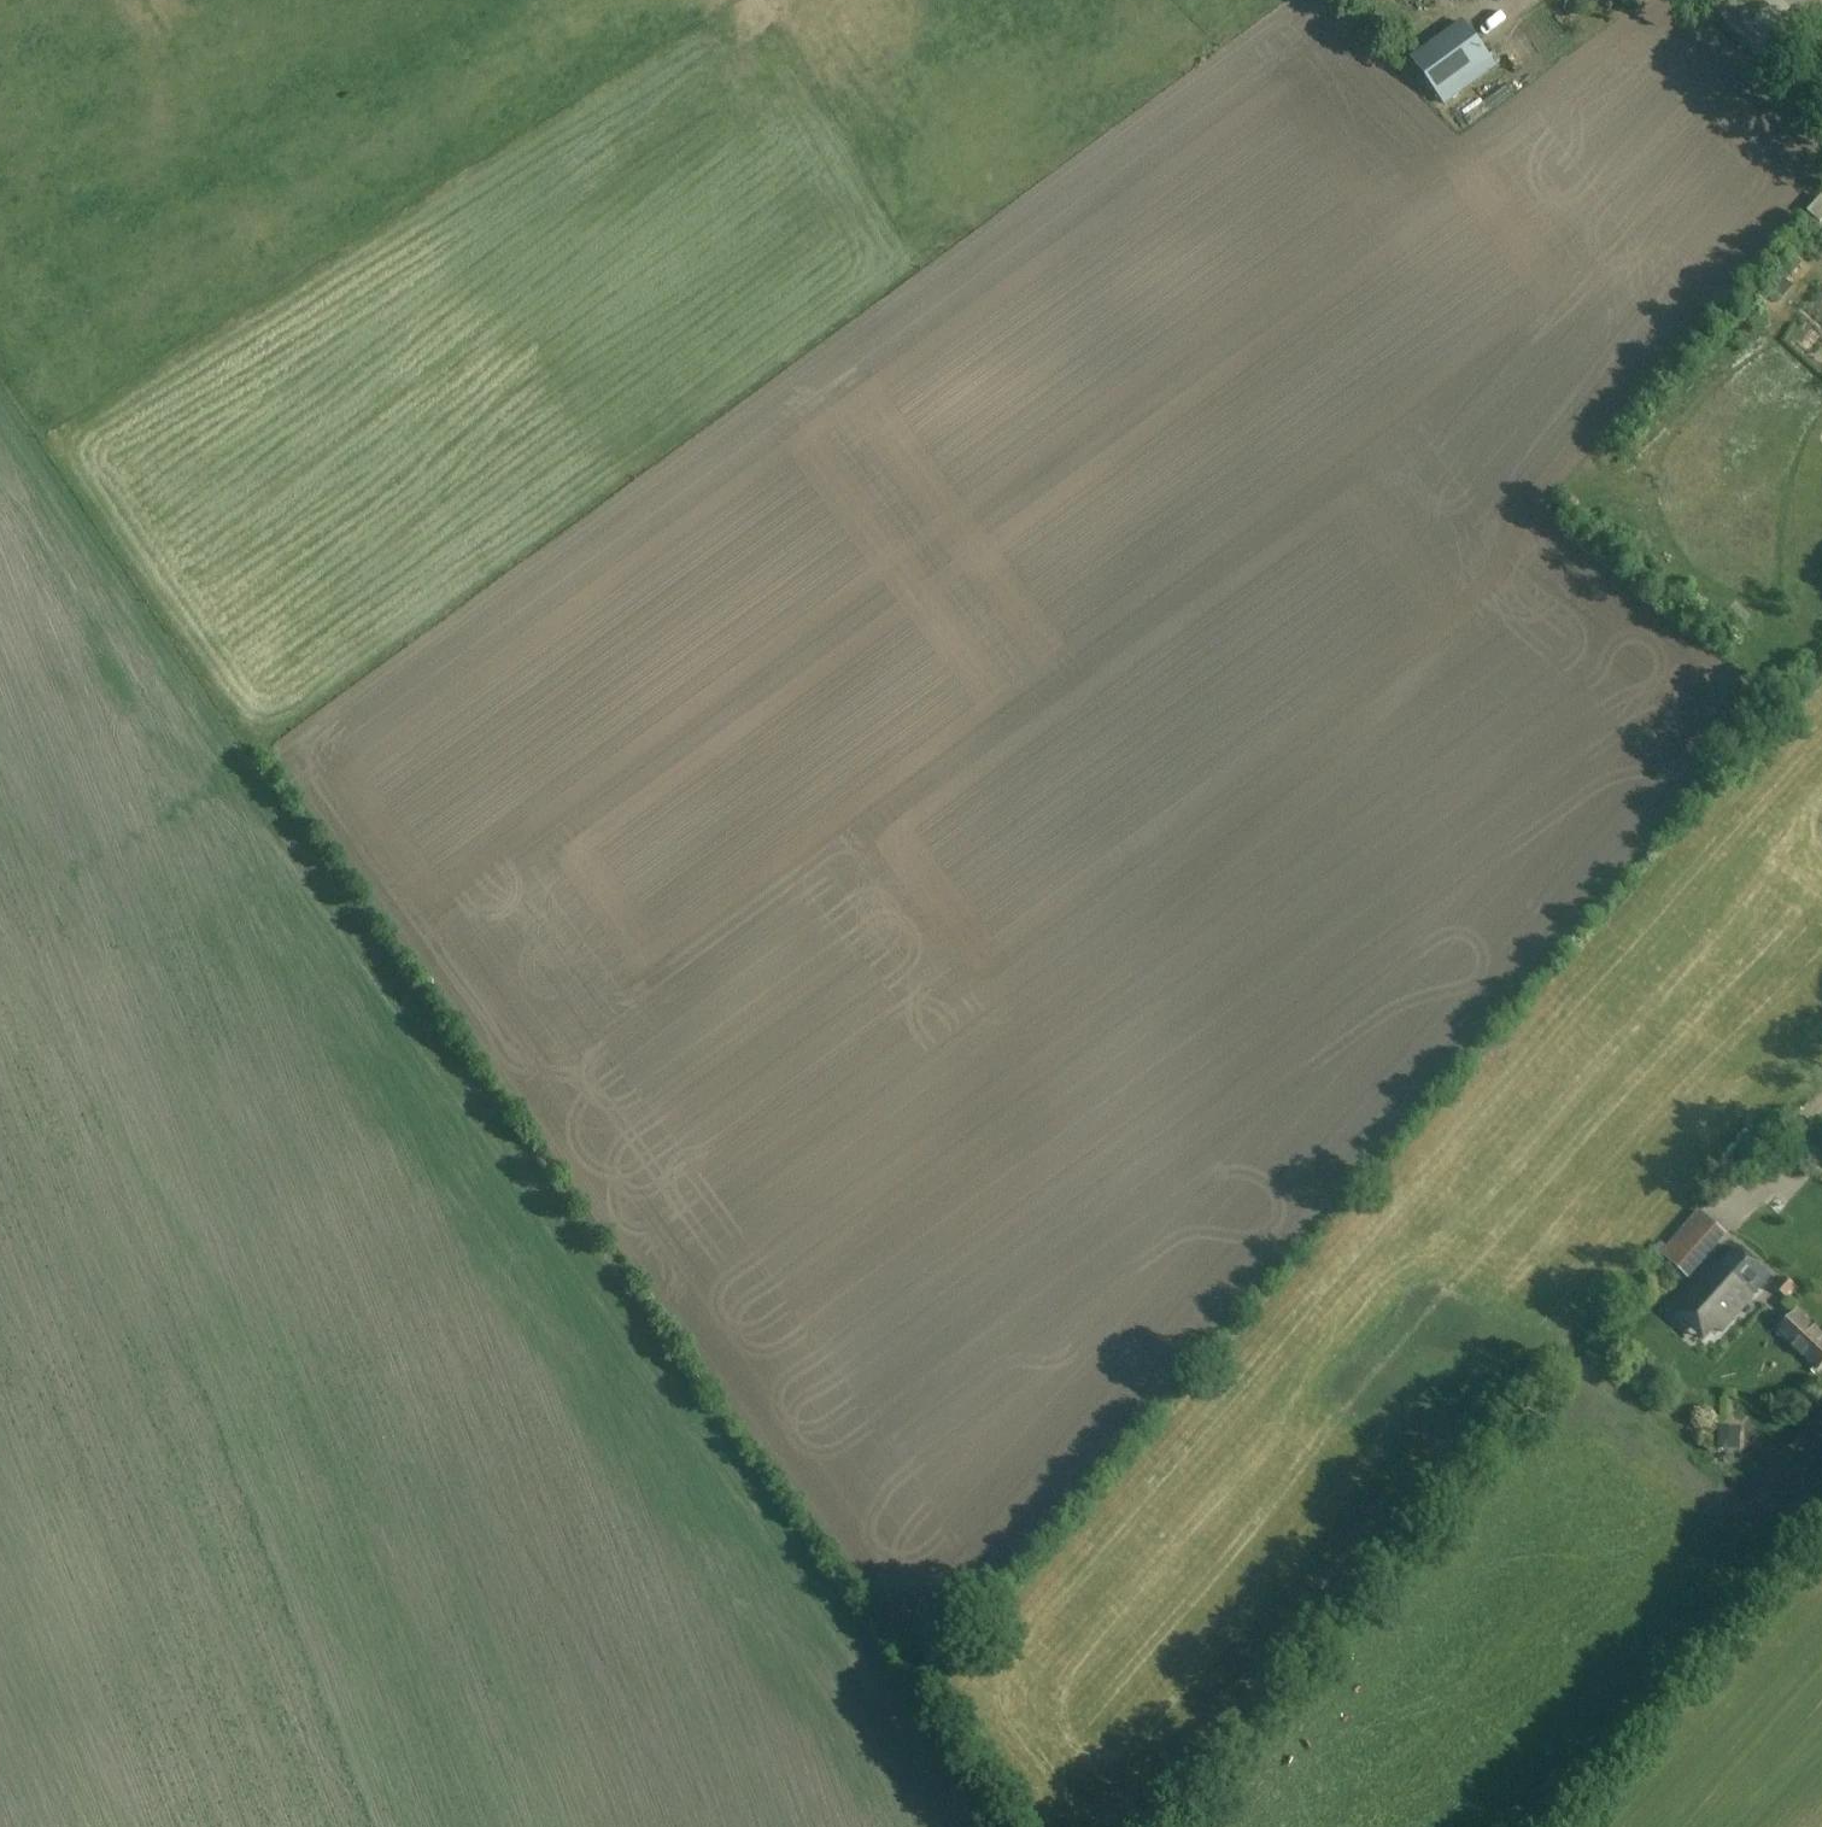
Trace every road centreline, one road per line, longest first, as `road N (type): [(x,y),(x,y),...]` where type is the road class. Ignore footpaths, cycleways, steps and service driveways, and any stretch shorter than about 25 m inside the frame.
road 1 (track): [(1821,1102),(1728,1209)]
road 2 (tertiary): [(1821,86),(1726,0)]

